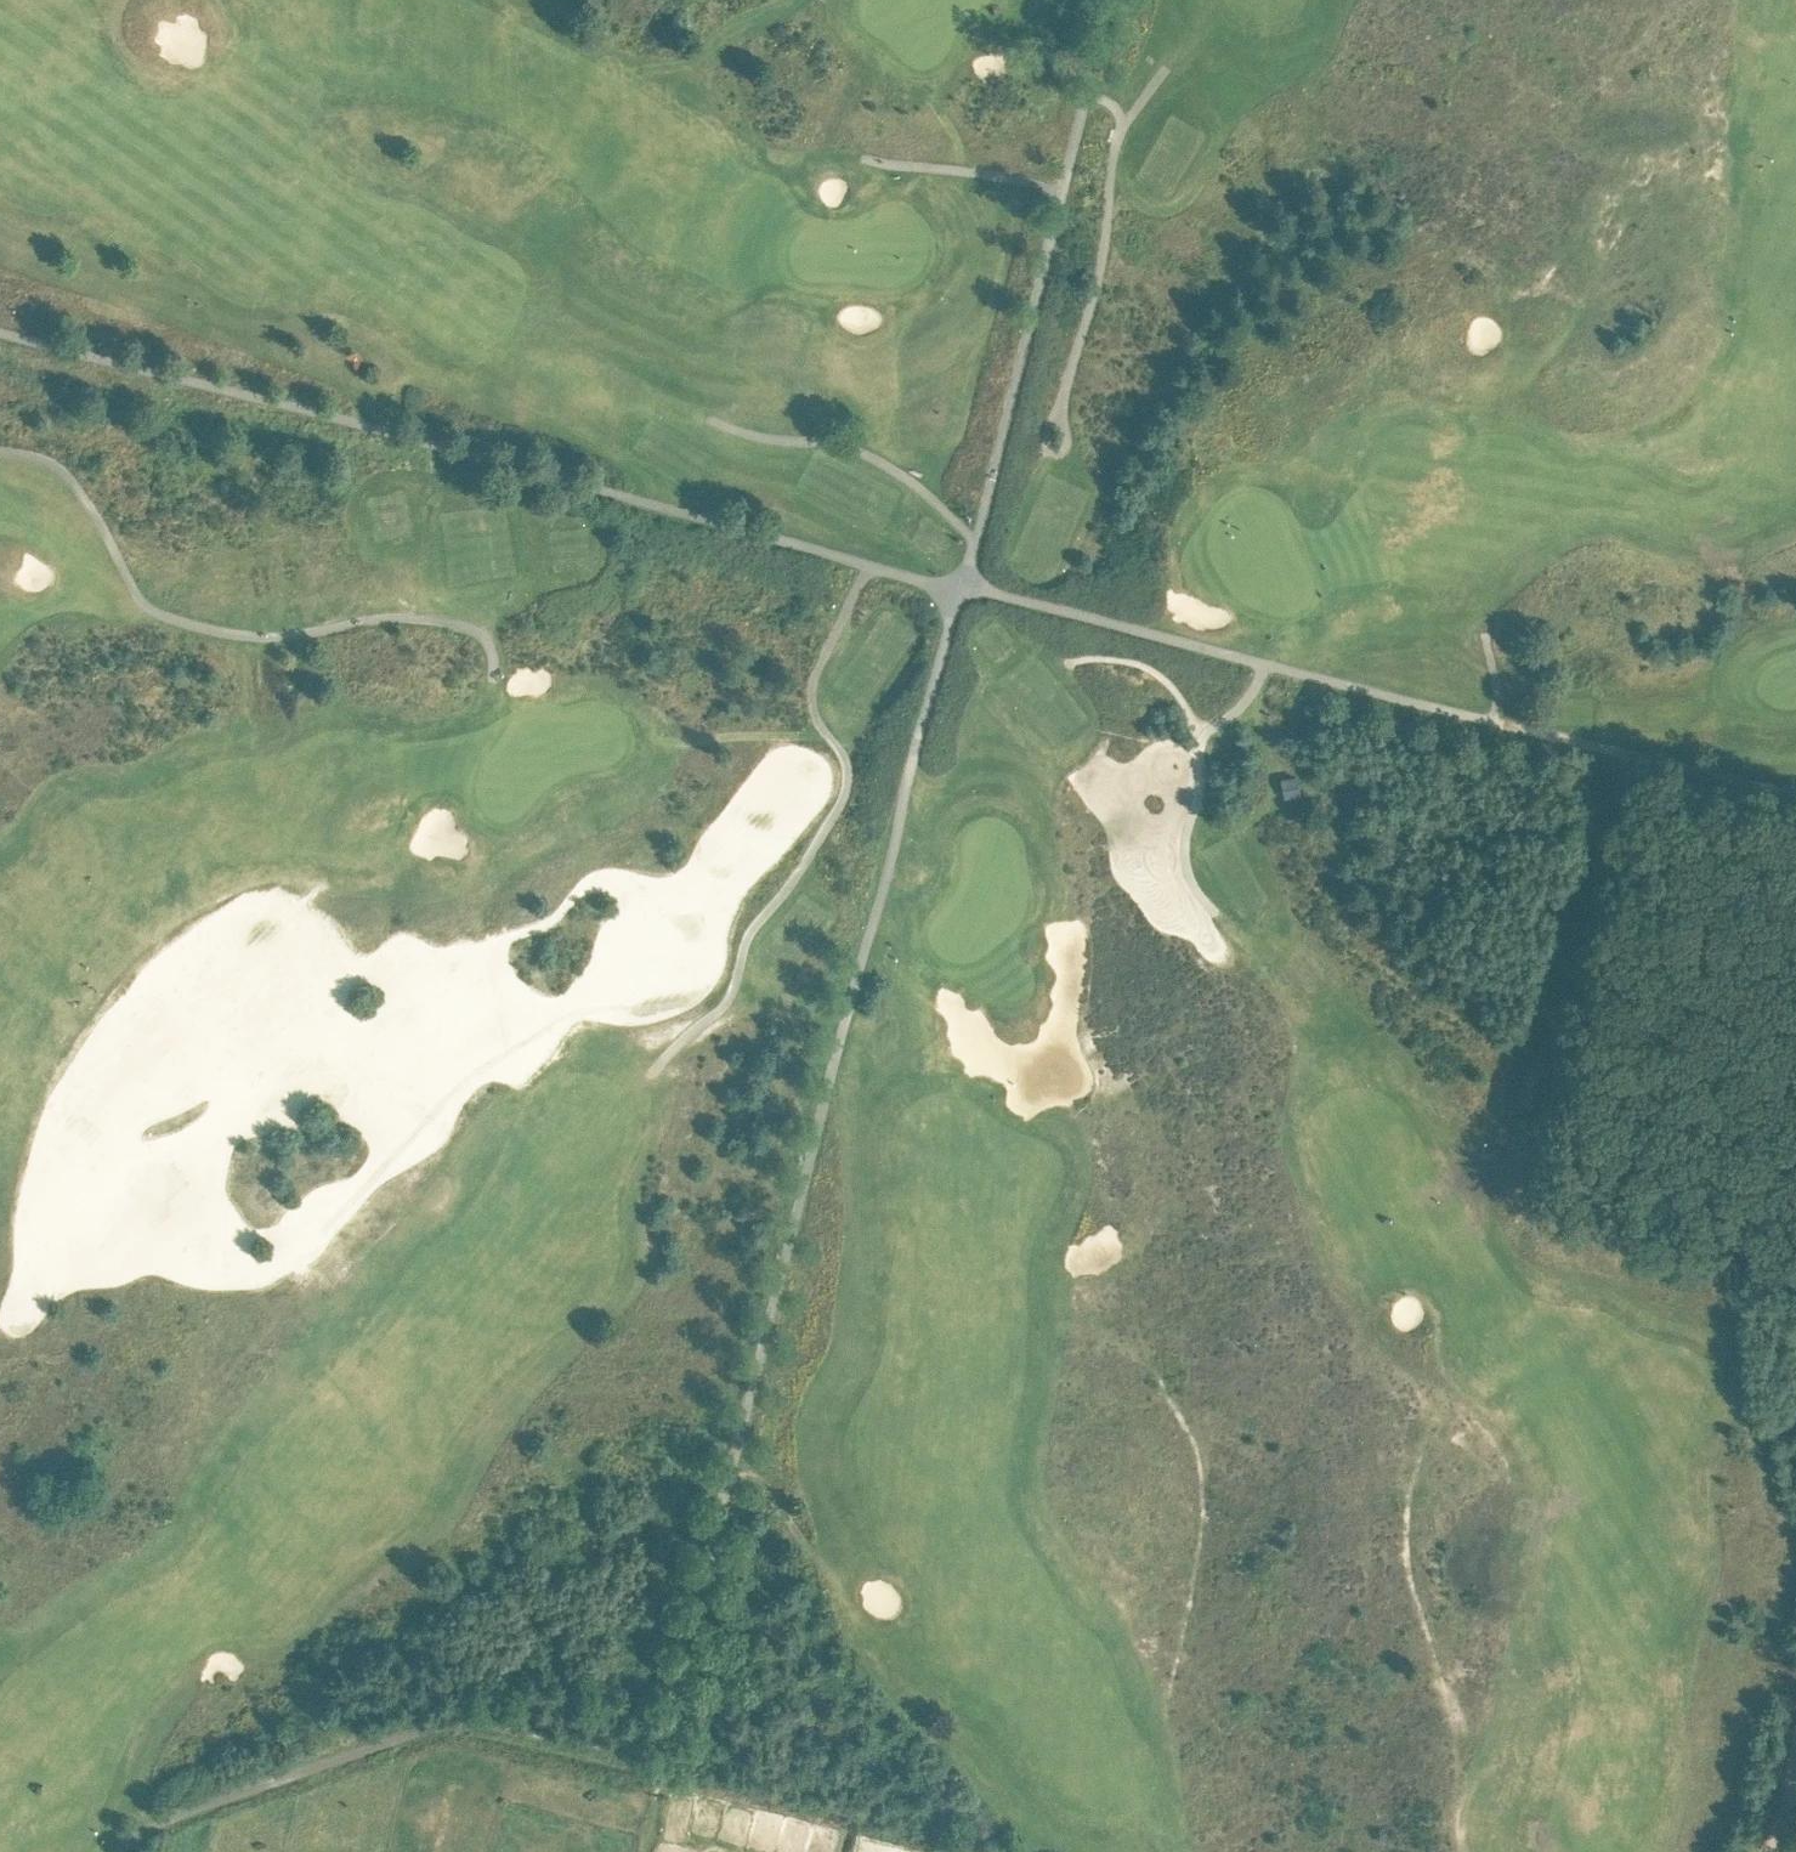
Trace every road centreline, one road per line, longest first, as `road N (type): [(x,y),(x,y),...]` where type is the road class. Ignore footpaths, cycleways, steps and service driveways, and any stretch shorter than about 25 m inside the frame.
road 1 (track): [(961,586),(852,990),(678,1697),(650,1727),(616,1743),(493,1722),(436,1726),(193,1808),(157,1823),(125,1851)]
road 2 (track): [(961,586),(0,332)]
road 3 (track): [(0,450),(35,456),(67,474),(137,596),(172,619),(271,636),(370,618),(472,627),(490,645),(492,681)]
road 4 (track): [(961,586),(1110,0)]
road 5 (track): [(1493,721),(961,586)]
road 6 (track): [(1795,795),(1493,721)]

